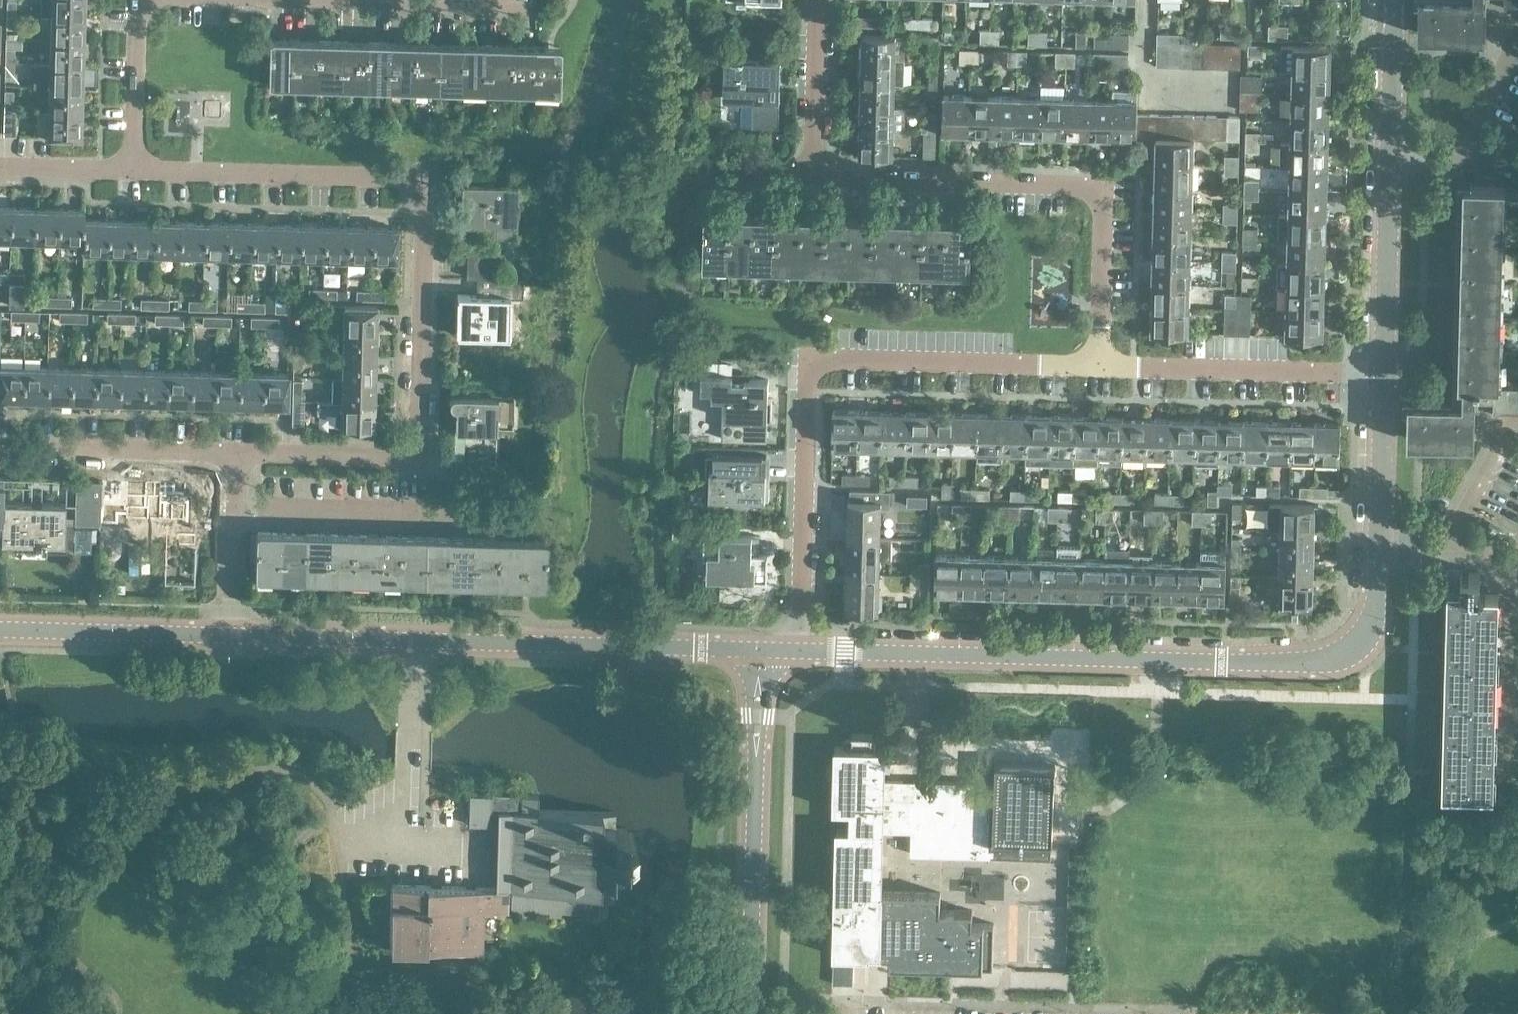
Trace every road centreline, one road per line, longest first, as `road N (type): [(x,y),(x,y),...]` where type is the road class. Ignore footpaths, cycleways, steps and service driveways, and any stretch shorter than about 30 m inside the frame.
road 1 (unclassified): [(800,648),(1229,662),(1327,661),(1351,651),(1375,607),(1385,375)]
road 2 (unclassified): [(237,455),(424,462),(431,177),(136,171)]
road 3 (residential): [(800,648),(810,373),(827,359),(1098,367)]
road 4 (unclassified): [(758,647),(233,635)]
road 5 (residential): [(1098,367),(1103,188),(814,179)]
road 6 (unclassified): [(1385,375),(1395,0)]
road 7 (unclassified): [(747,1013),(758,647)]
road 8 (residential): [(1098,367),(1385,375)]
road 9 (unclassified): [(237,455),(0,446)]
road 10 (unclassified): [(233,635),(0,628)]
road 11 (residential): [(236,0),(429,7)]
road 12 (residential): [(233,635),(237,455)]
road 13 (residential): [(814,179),(820,0)]
road 14 (residential): [(136,171),(145,0)]
road 15 (unclassified): [(136,171),(0,168)]

